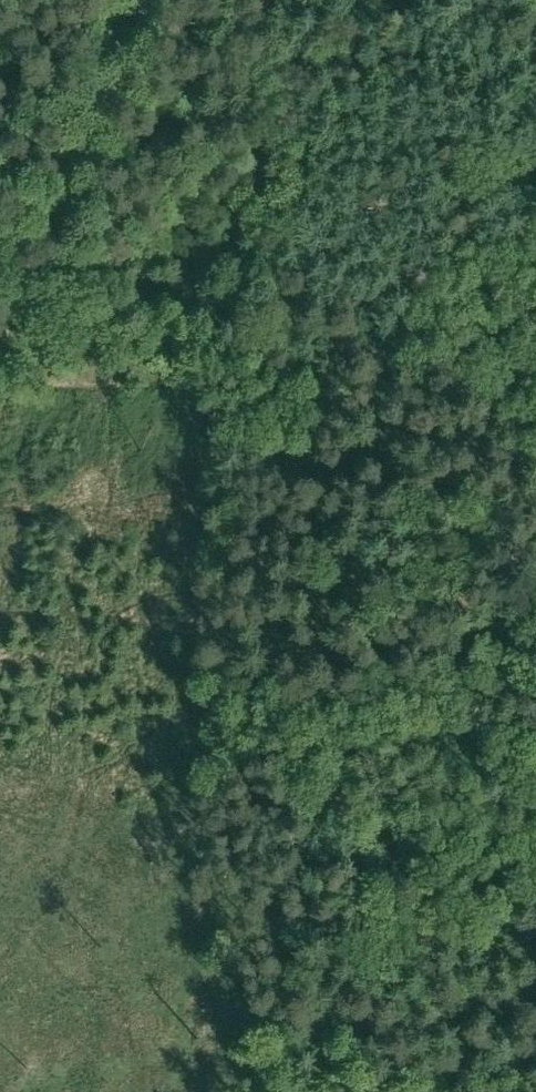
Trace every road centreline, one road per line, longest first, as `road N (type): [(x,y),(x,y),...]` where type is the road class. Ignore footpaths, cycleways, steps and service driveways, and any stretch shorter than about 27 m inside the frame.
road 1 (track): [(140,0),(0,384)]

